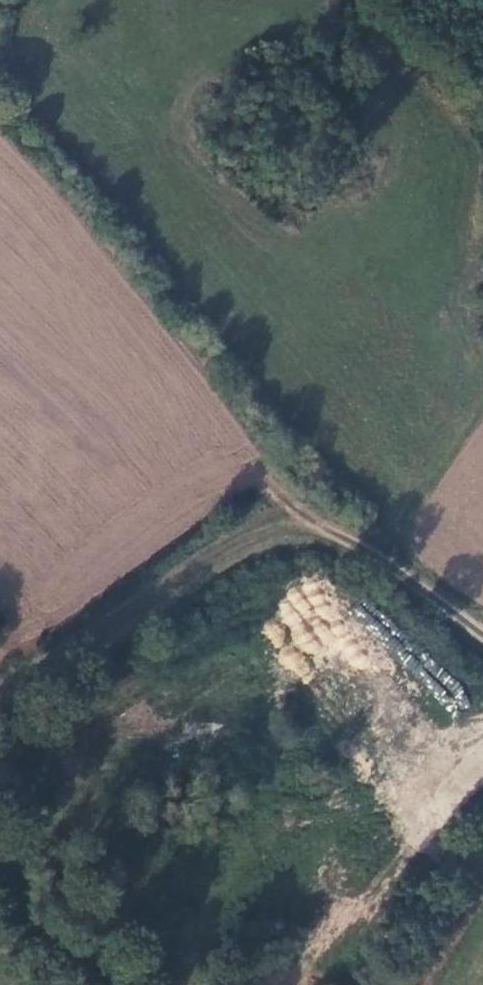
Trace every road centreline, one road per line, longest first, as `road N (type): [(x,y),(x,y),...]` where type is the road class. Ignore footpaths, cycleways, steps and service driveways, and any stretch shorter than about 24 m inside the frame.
road 1 (track): [(482,634),(359,545),(301,530),(243,541),(18,685)]

